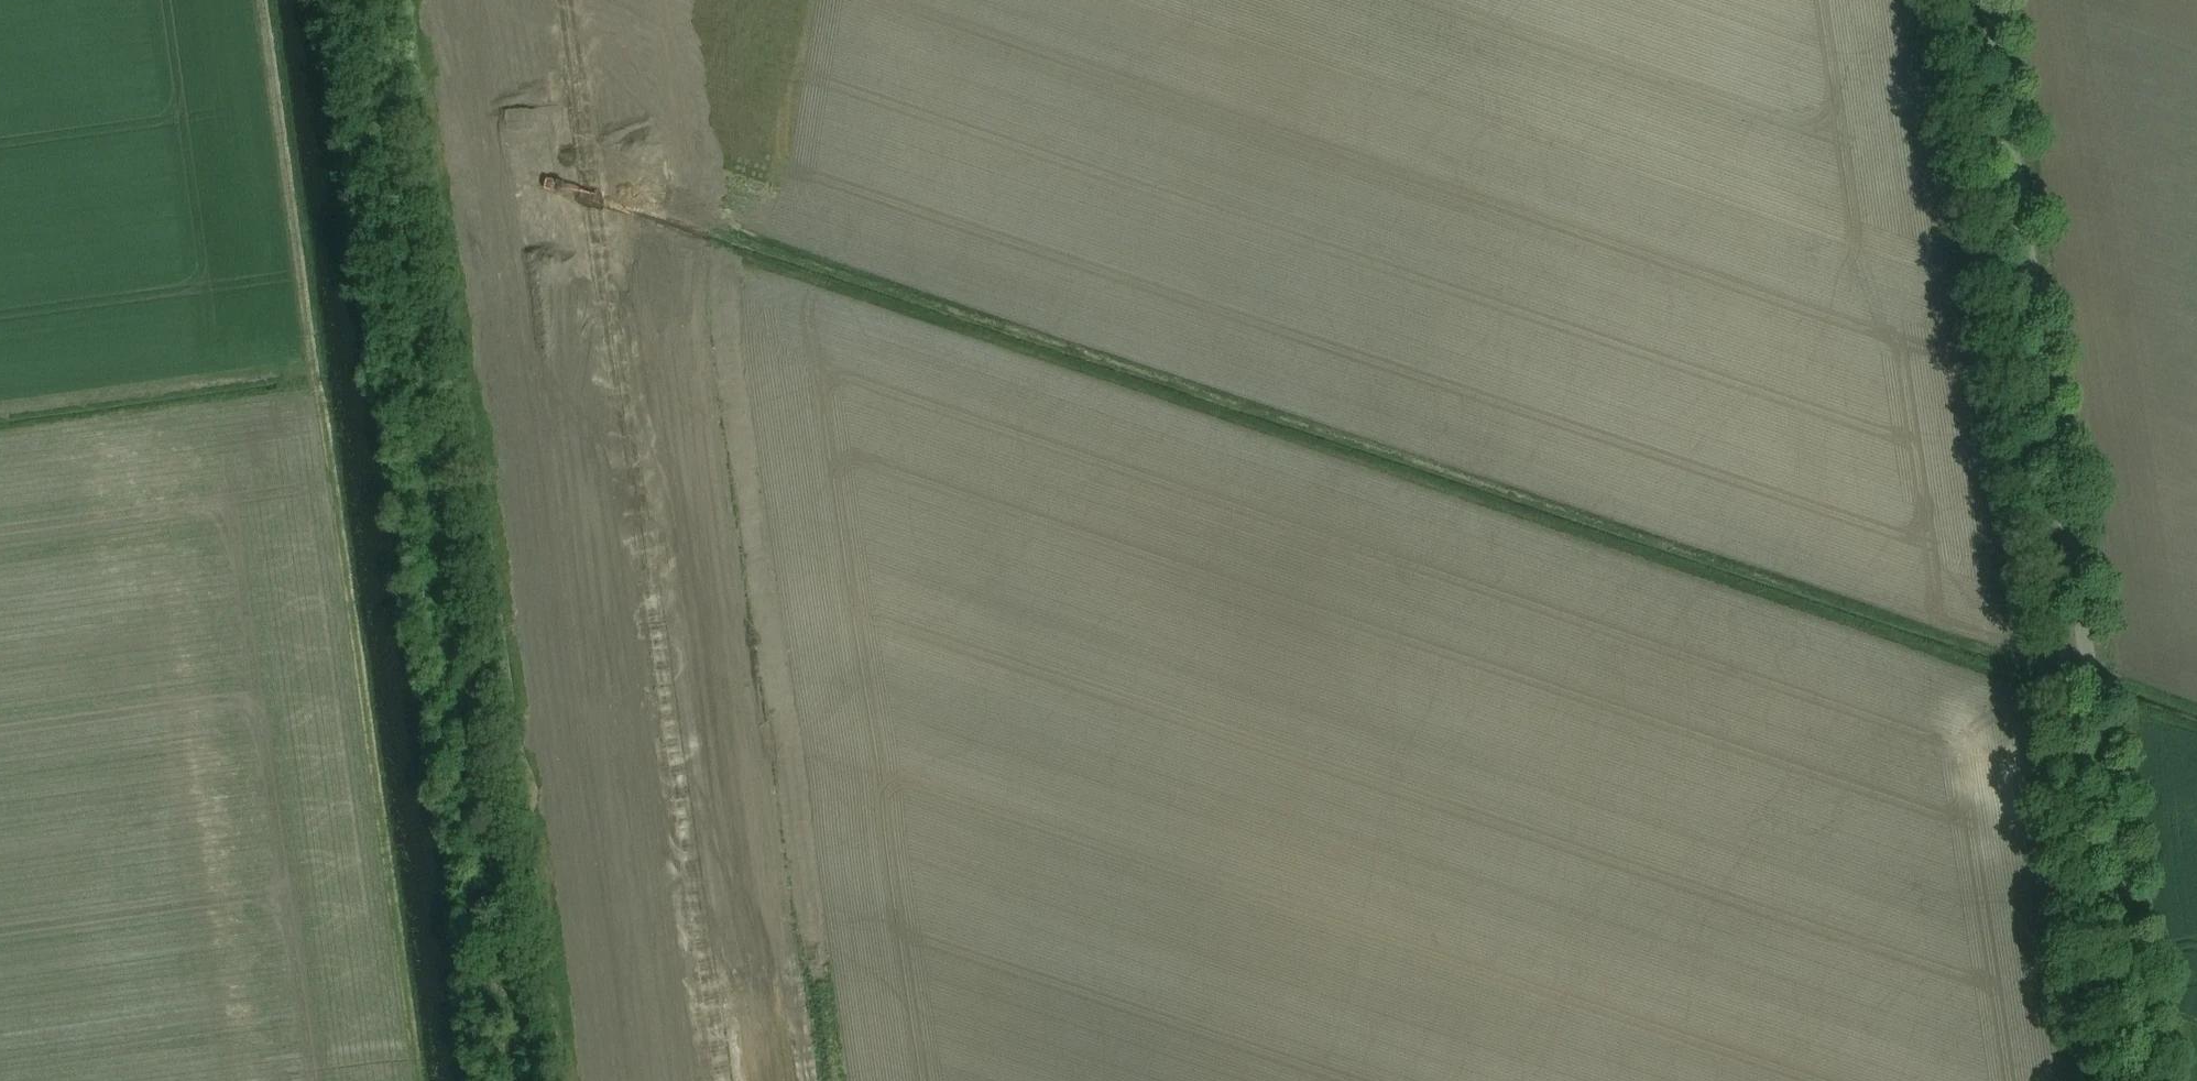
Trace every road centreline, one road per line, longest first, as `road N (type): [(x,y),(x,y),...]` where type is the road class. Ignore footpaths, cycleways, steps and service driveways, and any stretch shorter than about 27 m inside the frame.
road 1 (unclassified): [(1985,0),(2139,1080)]

